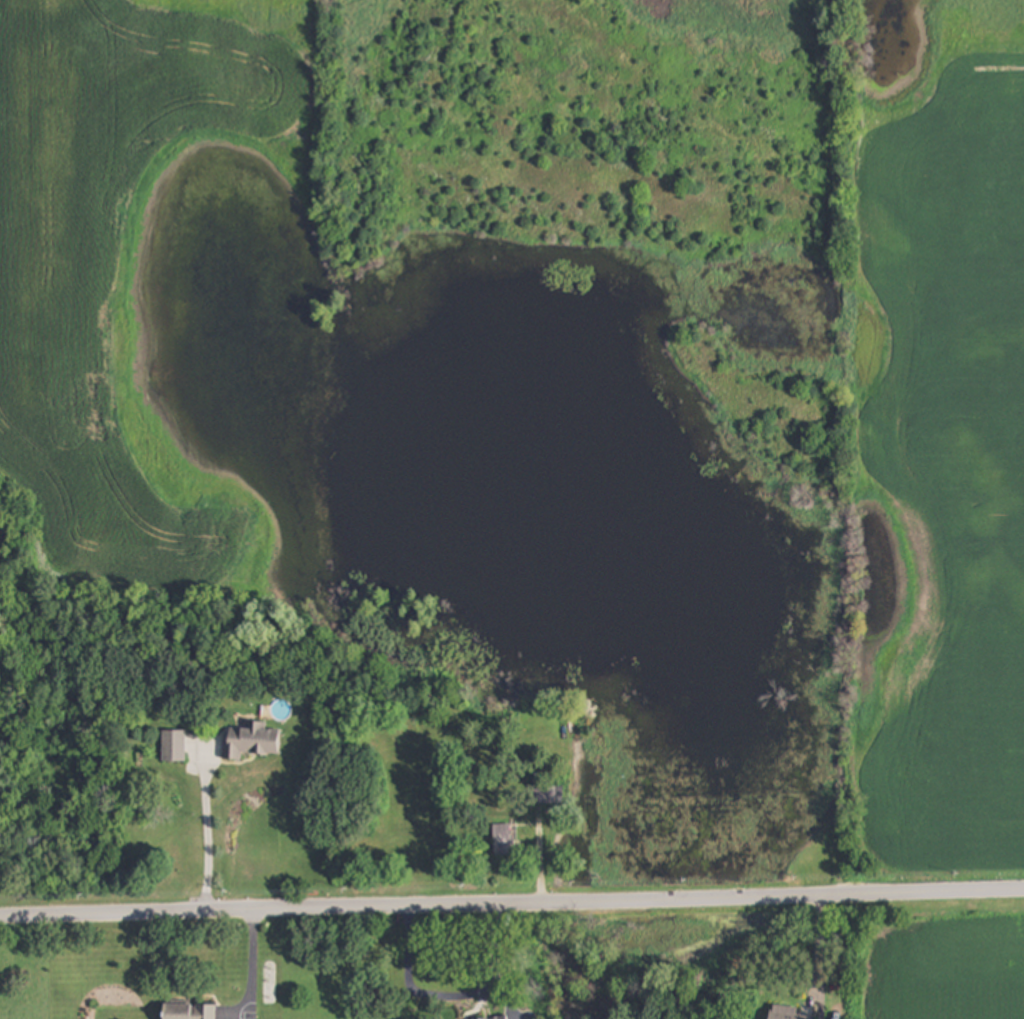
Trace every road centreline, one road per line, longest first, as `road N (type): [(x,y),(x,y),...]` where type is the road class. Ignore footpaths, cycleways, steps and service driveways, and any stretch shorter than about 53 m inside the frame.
road 1 (residential): [(0,913),(1023,885)]

